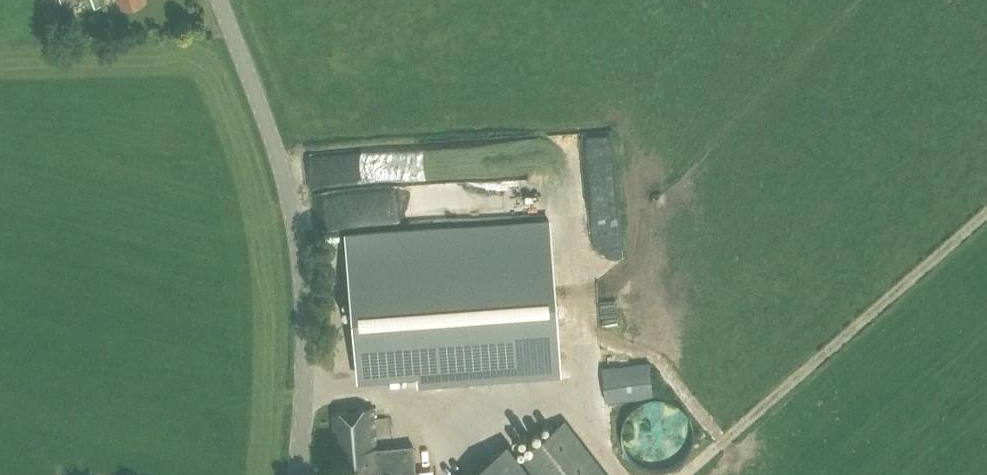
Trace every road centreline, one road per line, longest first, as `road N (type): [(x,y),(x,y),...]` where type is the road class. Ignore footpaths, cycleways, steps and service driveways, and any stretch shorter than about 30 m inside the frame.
road 1 (unclassified): [(297,474),(307,381),(295,212),(220,0)]

